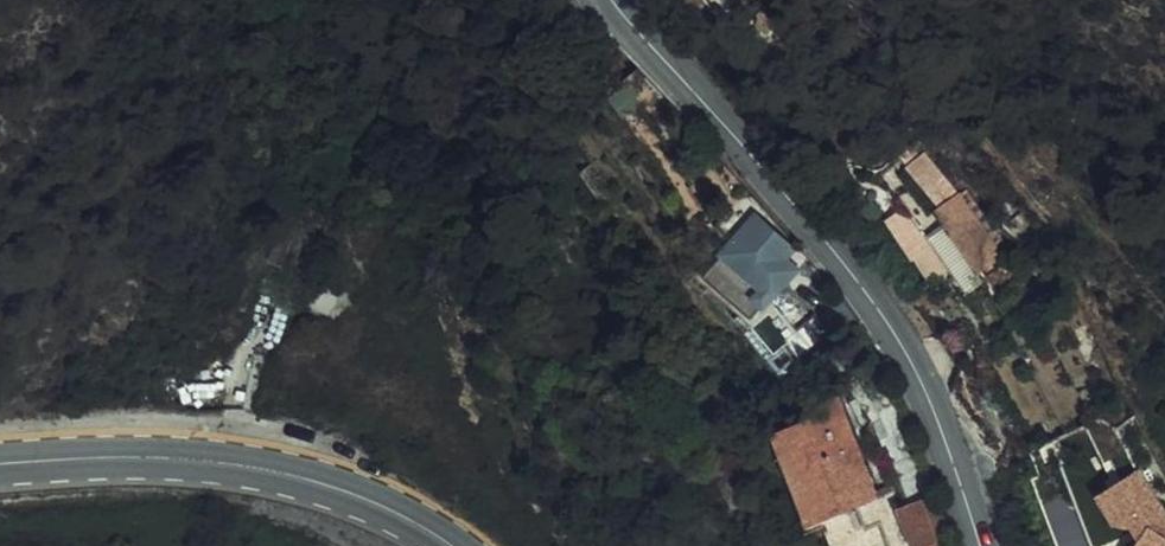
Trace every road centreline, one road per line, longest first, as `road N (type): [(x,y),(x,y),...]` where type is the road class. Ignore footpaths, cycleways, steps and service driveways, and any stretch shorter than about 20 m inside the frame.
road 1 (secondary): [(980,545),(929,399),(893,332),(827,242),(611,0)]
road 2 (primary): [(449,545),(393,509),(294,472),(164,457),(0,464)]

